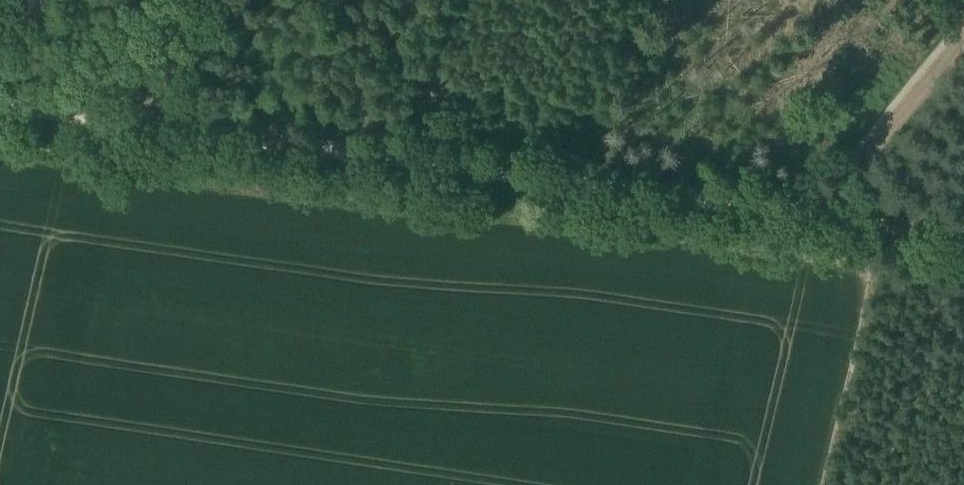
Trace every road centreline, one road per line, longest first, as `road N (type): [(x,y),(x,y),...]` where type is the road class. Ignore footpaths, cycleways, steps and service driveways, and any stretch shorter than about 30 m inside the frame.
road 1 (track): [(0,110),(822,216)]
road 2 (track): [(963,39),(822,216)]
road 3 (track): [(822,216),(963,232)]
road 4 (track): [(181,0),(166,134)]

